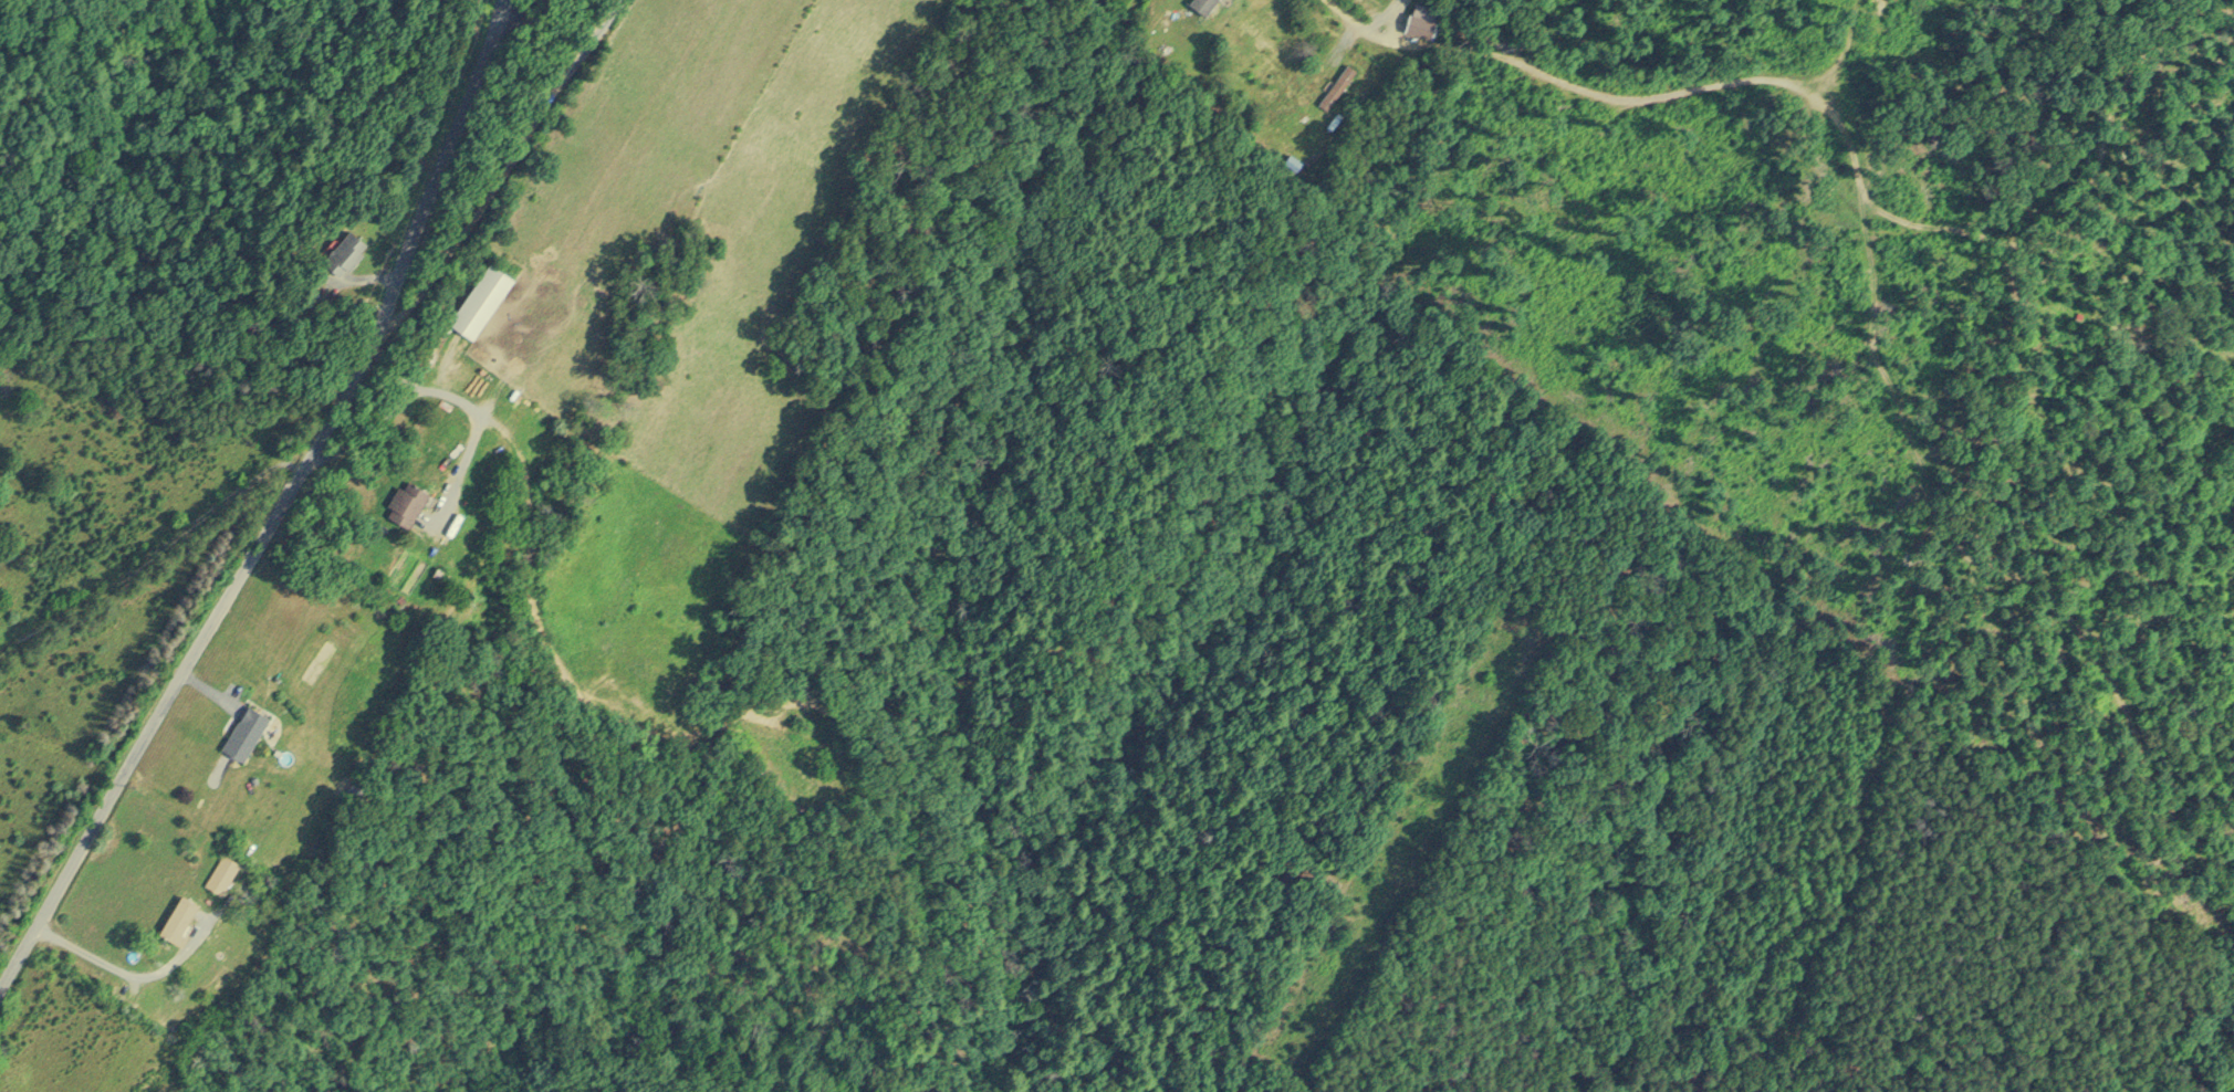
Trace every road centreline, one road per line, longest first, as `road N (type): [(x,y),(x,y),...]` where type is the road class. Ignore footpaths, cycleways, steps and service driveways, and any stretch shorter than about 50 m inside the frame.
road 1 (residential): [(0,992),(376,337)]
road 2 (residential): [(376,337),(507,0)]

